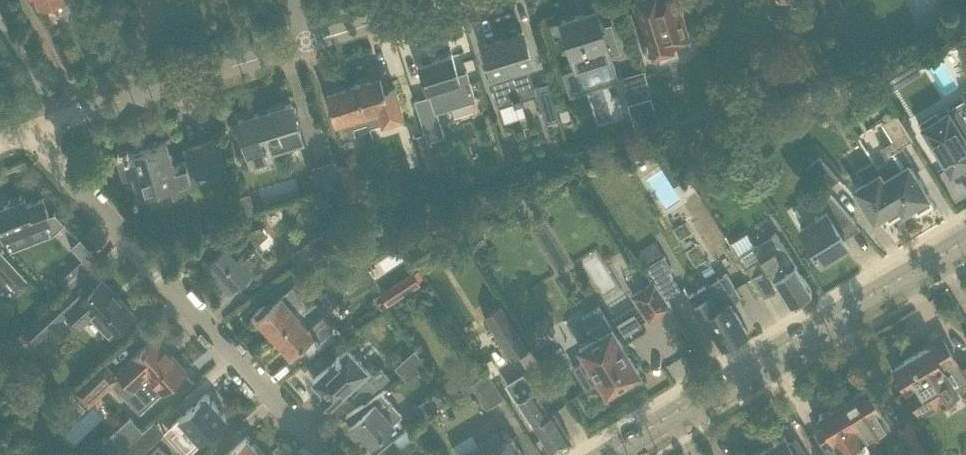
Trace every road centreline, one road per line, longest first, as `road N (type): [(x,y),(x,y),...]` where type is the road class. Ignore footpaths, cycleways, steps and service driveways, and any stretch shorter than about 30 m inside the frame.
road 1 (residential): [(322,454),(28,134)]
road 2 (secondary): [(605,454),(965,243)]
road 3 (residential): [(28,134),(308,43)]
road 4 (residential): [(308,43),(450,0)]

